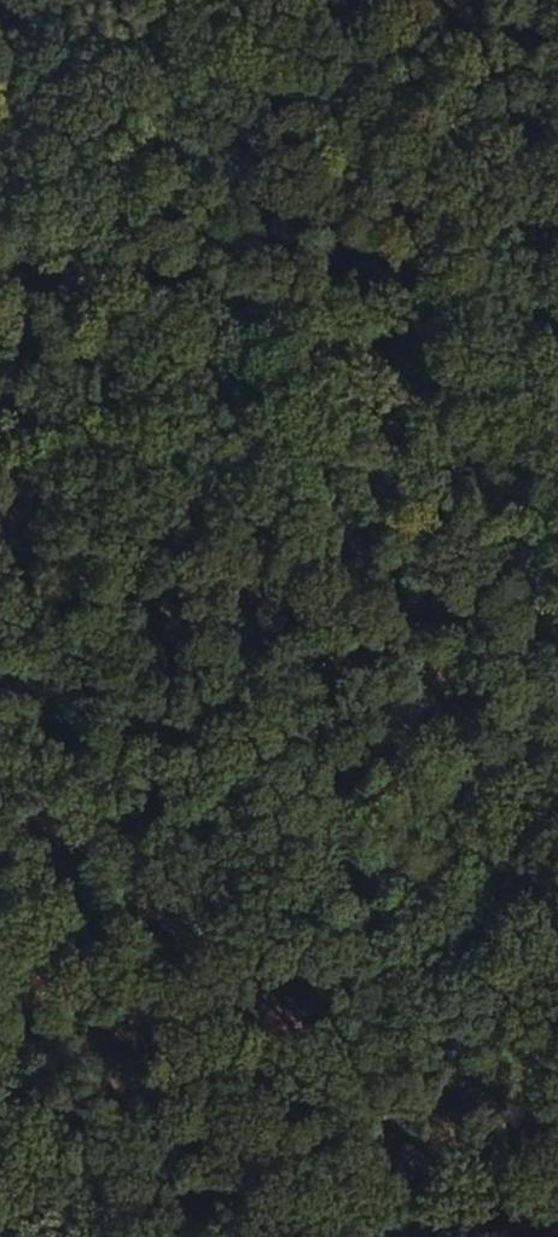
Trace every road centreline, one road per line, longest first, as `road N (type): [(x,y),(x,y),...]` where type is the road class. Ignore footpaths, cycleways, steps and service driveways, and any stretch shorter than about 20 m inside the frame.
road 1 (track): [(557,371),(0,459)]
road 2 (track): [(159,1236),(0,1122)]

